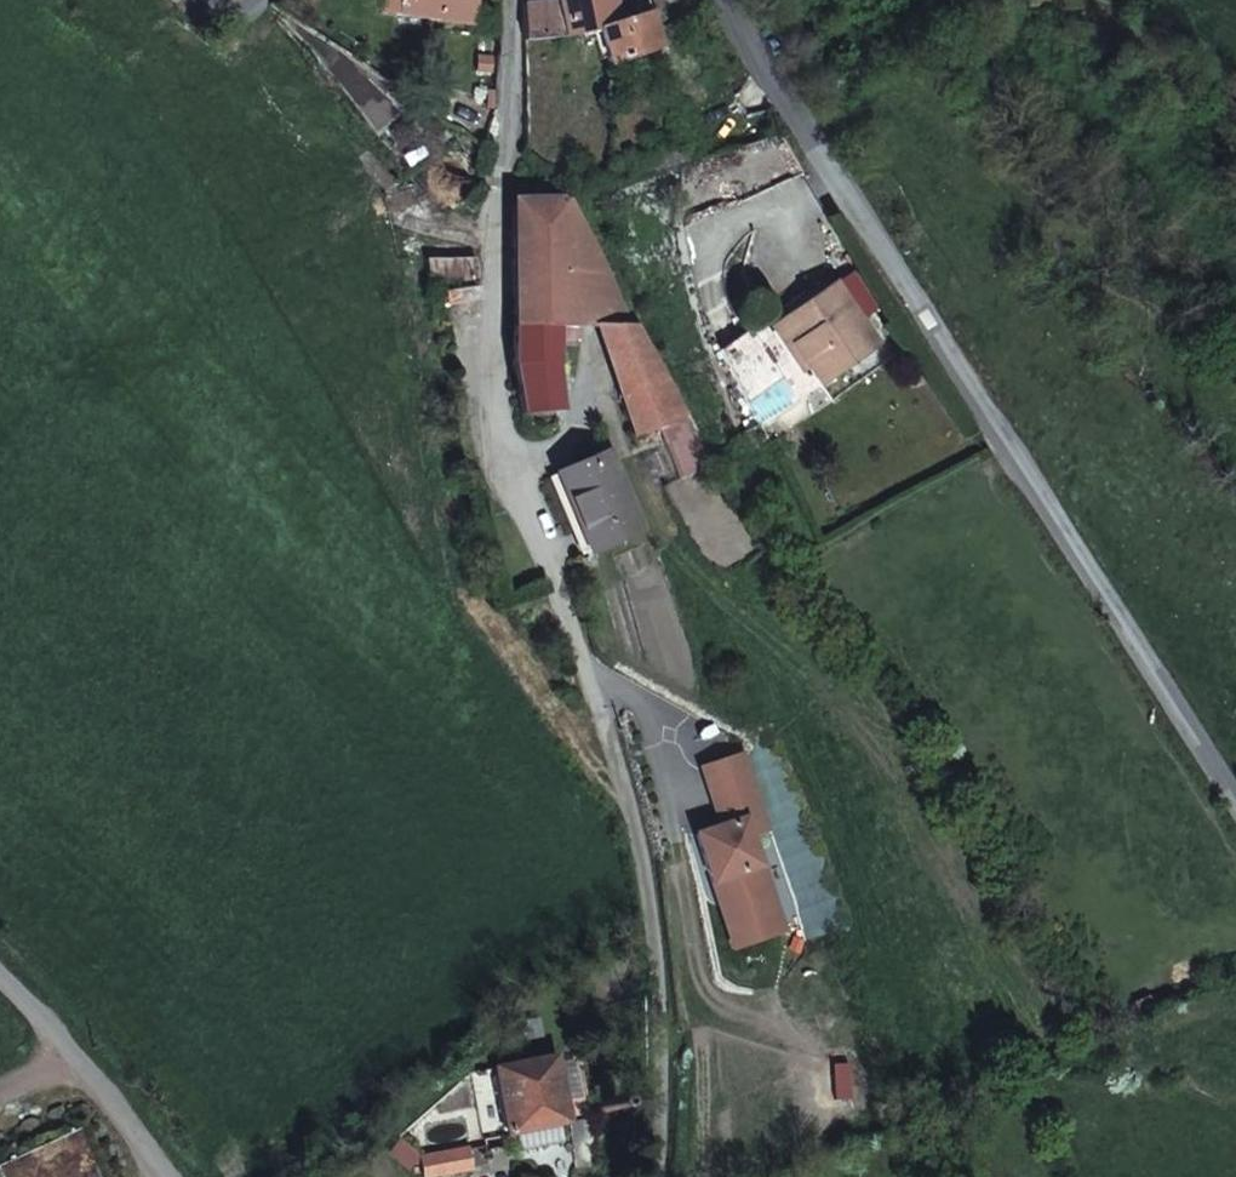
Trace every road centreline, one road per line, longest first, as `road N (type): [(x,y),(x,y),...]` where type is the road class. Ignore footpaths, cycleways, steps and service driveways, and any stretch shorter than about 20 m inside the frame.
road 1 (unclassified): [(661,1176),(670,1099),(643,912),(492,382),(508,0)]
road 2 (unclassified): [(709,0),(1235,807)]
road 3 (unclassified): [(193,1176),(0,976)]
road 4 (track): [(1013,0),(1043,17),(1124,17),(1235,96)]

